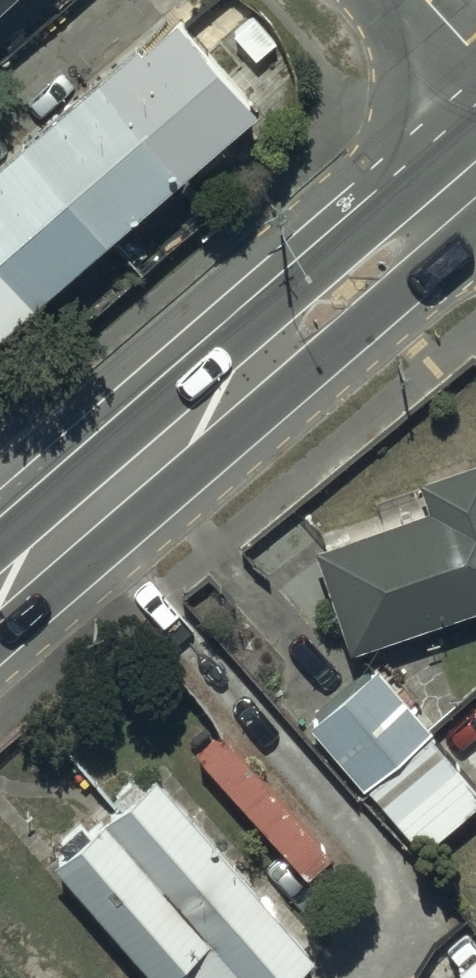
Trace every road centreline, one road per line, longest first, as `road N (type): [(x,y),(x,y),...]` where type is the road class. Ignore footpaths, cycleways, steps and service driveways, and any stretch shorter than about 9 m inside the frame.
road 1 (primary): [(475,181),(0,591)]

